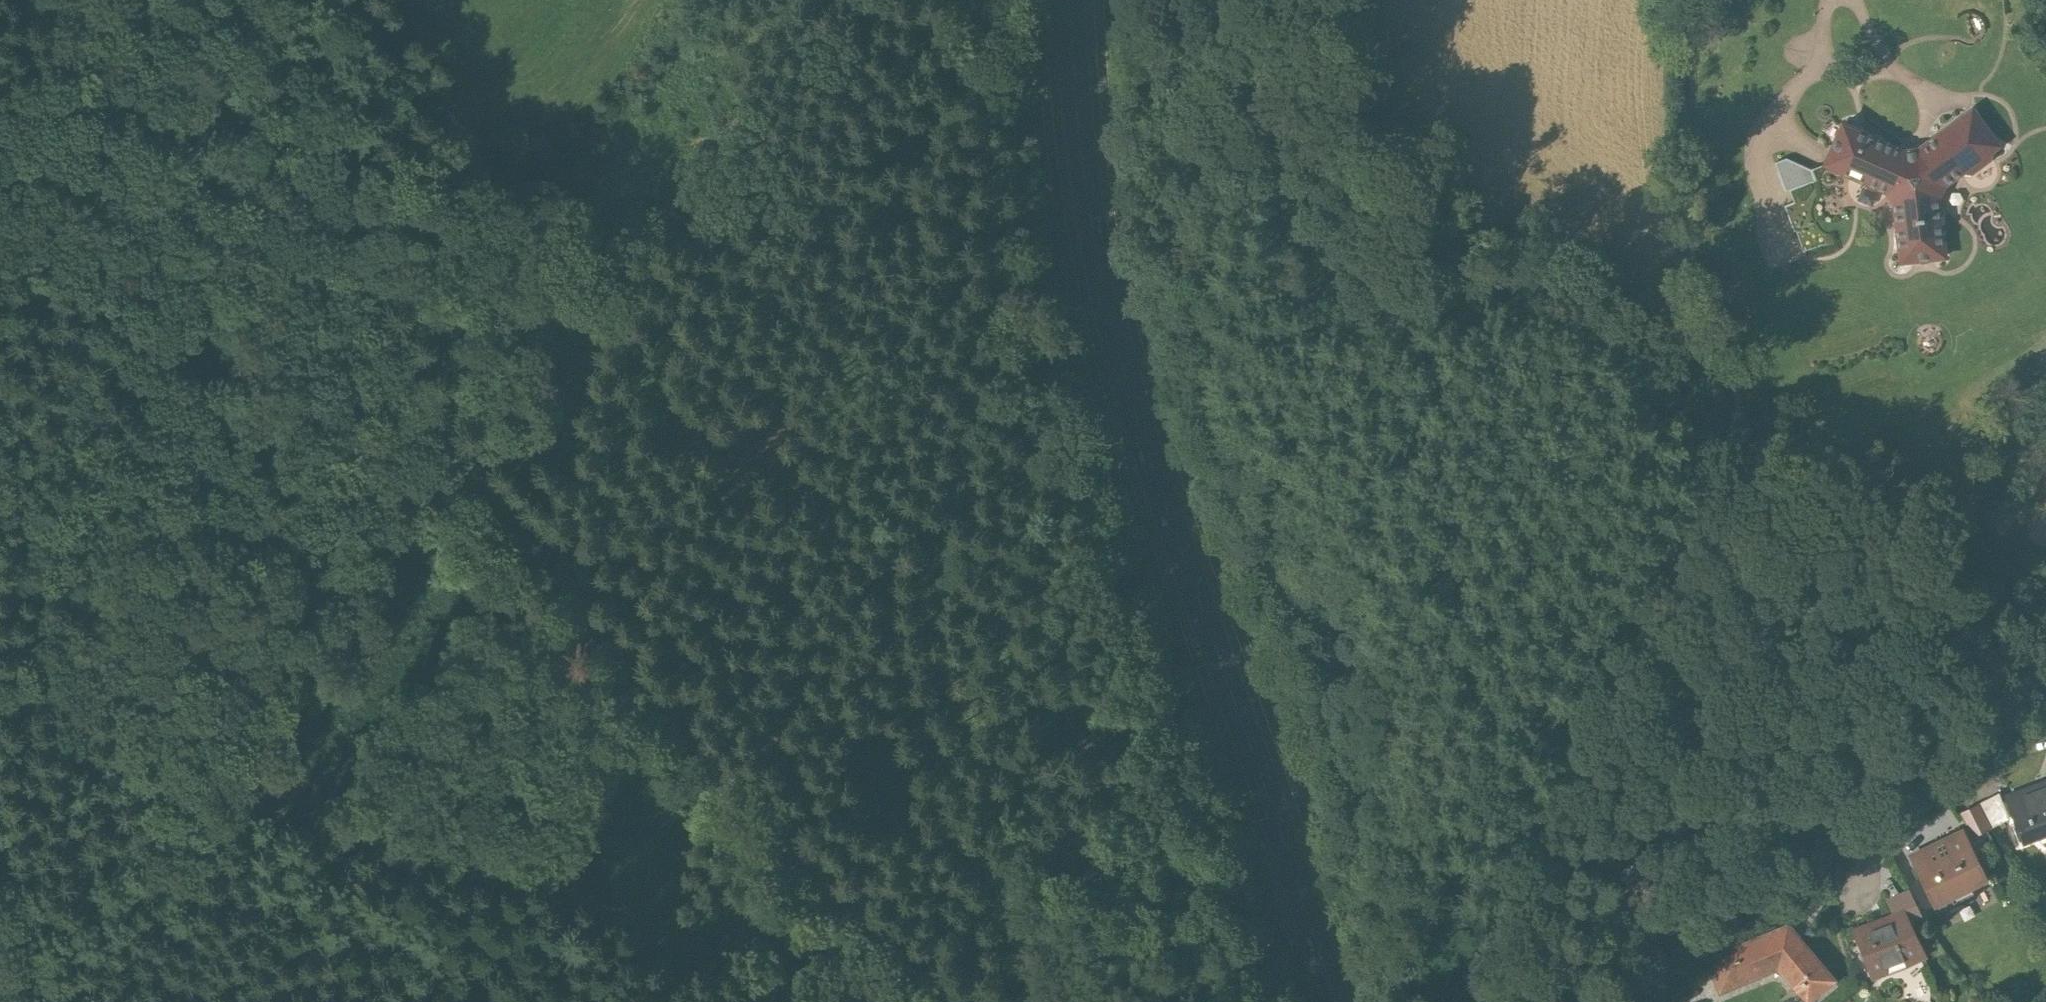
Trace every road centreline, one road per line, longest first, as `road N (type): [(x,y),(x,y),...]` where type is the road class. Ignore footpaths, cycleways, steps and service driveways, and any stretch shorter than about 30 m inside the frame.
road 1 (track): [(957,1001),(669,715),(478,480),(401,361),(369,288),(283,0)]
road 2 (primary): [(1333,1001),(1122,370),(1082,161),(1067,0)]
road 3 (track): [(827,1001),(547,886),(257,815),(0,695)]
road 4 (track): [(1455,1001),(1519,859),(1570,686),(1600,622),(1721,444)]
road 5 (residential): [(2045,738),(1996,752),(1938,794),(1881,848),(1852,890)]

